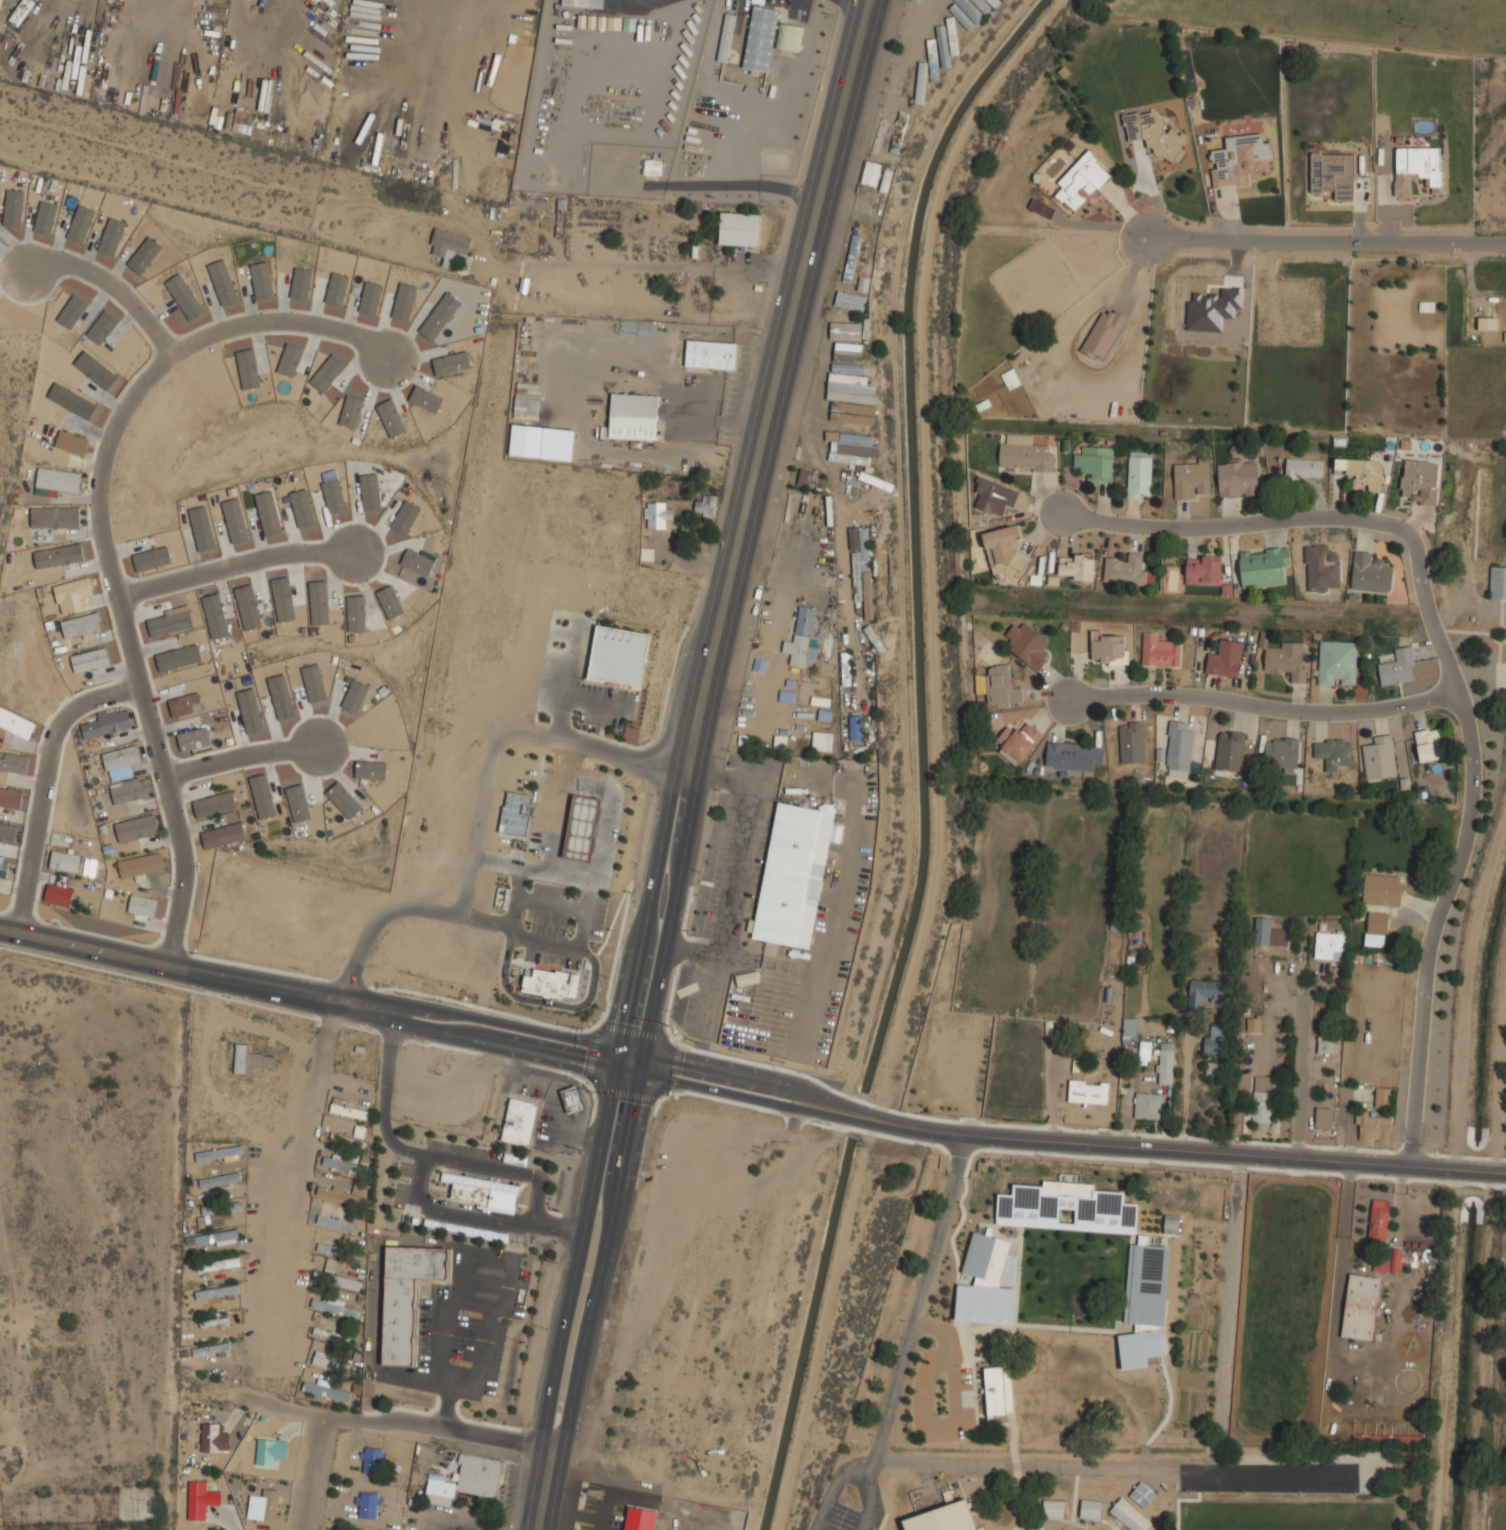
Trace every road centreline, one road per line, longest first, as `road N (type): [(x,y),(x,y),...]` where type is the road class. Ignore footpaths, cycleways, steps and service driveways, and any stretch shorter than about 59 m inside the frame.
road 1 (primary): [(874,0),(623,1071)]
road 2 (tertiary): [(1505,1170),(981,1139),(801,1119),(623,1071)]
road 3 (residential): [(166,960),(187,873),(103,526),(105,467),(116,433),(162,365),(241,324),(303,323),(349,334),(392,361)]
road 4 (secondary): [(623,1071),(0,923)]
road 5 (residential): [(1411,1164),(1428,957),(1469,828),(1473,785),(1460,691),(1418,565)]
road 6 (primary): [(623,1071),(537,1529)]
road 7 (residential): [(1460,691),(1375,711),(1325,713),(1155,694),(1076,702)]
road 8 (residential): [(1418,565),(1408,536),(1379,520),(1328,516),(1183,529),(1064,517)]
road 9 (residential): [(549,1450),(317,1416),(185,1386)]
road 10 (residential): [(1505,242),(1145,235)]
road 11 (residential): [(19,927),(59,734),(82,709),(142,688)]
road 12 (residential): [(120,595),(285,554),(357,553)]
road 13 (residential): [(177,354),(138,307),(93,272),(63,263),(30,271)]
road 14 (residential): [(164,775),(322,745)]

